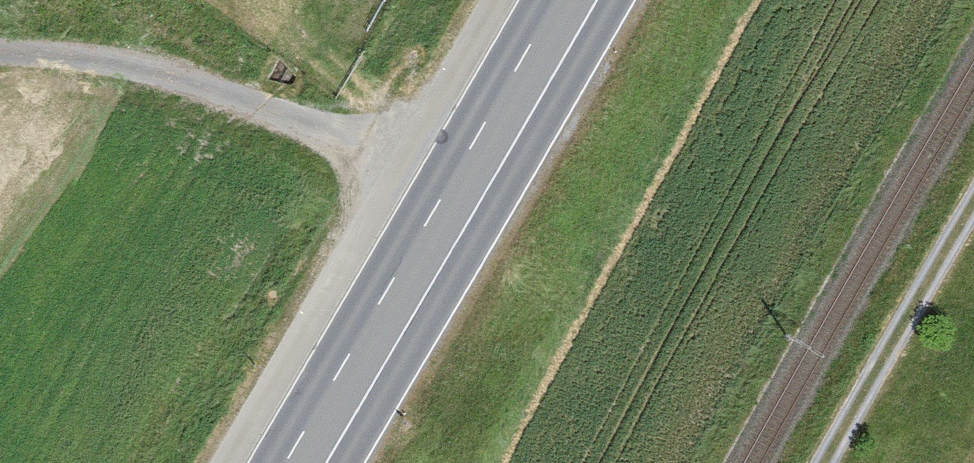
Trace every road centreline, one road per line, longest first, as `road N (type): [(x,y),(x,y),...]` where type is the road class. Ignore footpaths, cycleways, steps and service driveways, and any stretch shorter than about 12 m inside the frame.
road 1 (primary): [(576,0),(306,462)]
road 2 (track): [(464,194),(186,83),(0,51)]
road 3 (track): [(852,462),(973,247)]

